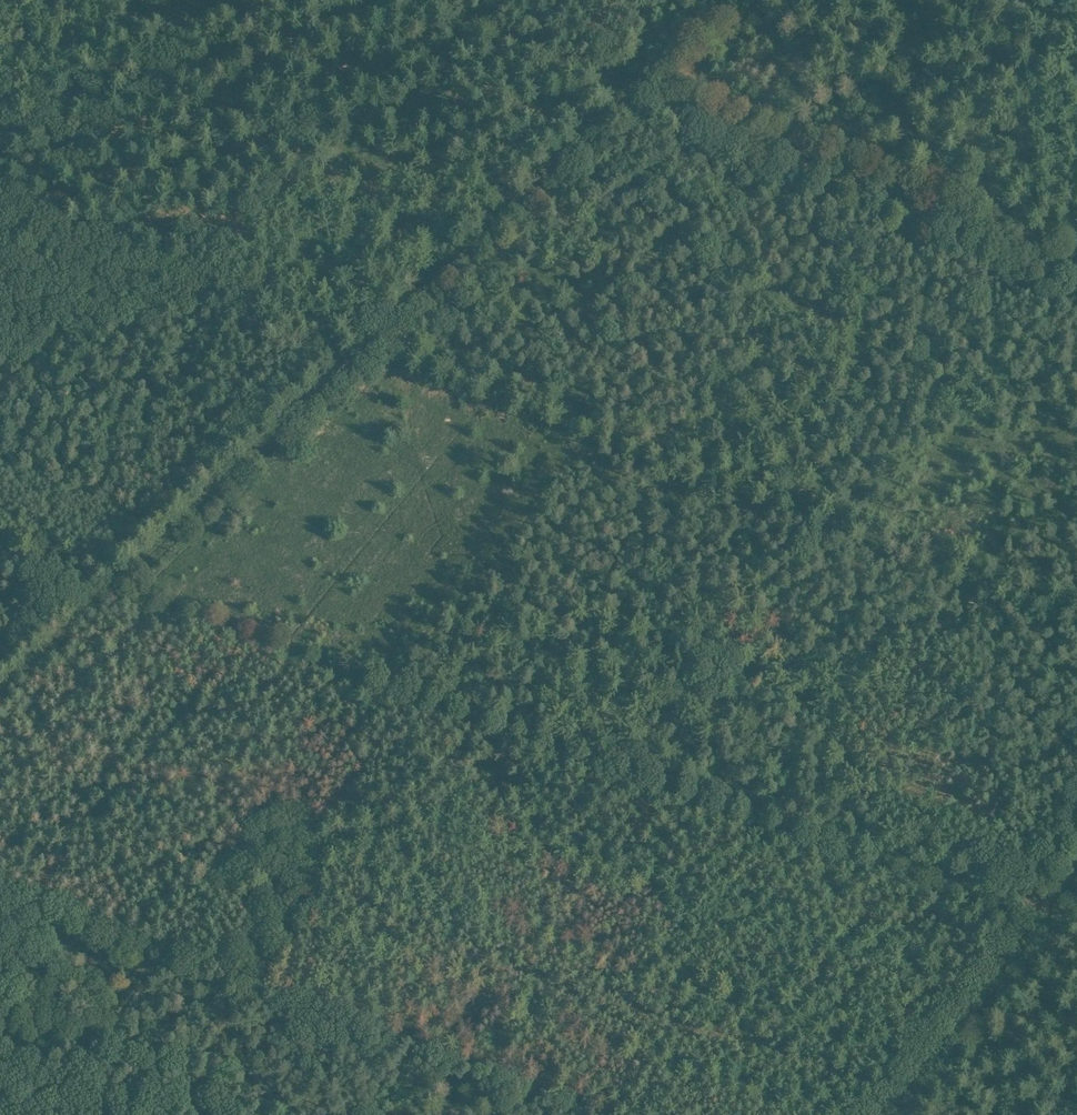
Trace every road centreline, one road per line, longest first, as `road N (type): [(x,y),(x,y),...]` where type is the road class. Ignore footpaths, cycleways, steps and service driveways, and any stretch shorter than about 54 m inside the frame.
road 1 (track): [(1076,267),(415,0)]

